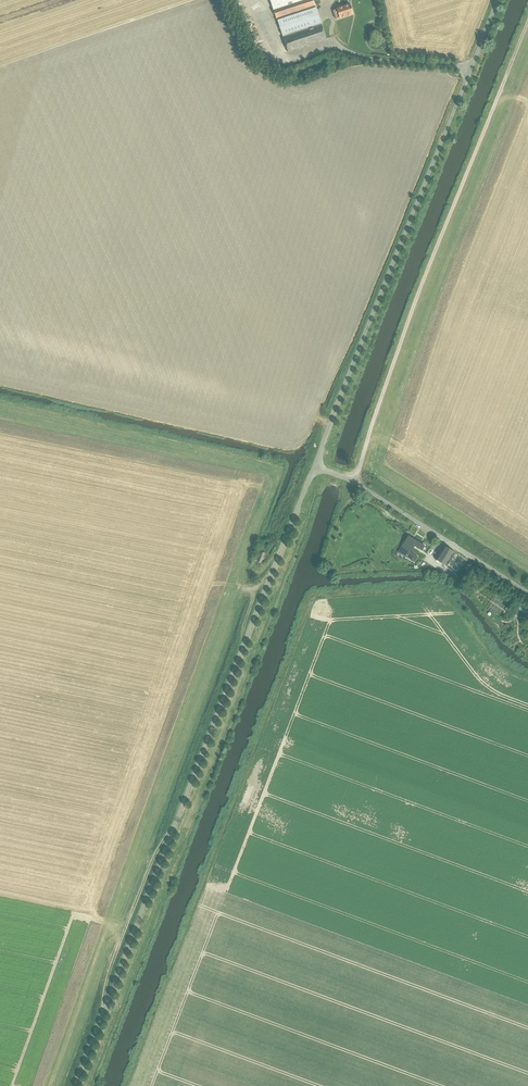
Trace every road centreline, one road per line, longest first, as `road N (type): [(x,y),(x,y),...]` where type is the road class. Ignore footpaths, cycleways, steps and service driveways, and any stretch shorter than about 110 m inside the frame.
road 1 (unclassified): [(73,1085),(315,467)]
road 2 (unclassified): [(315,467),(499,0)]
road 3 (track): [(356,483),(412,311),(527,23)]
road 4 (unclassified): [(527,594),(356,483),(315,467)]
road 5 (track): [(105,1006),(103,982),(153,853),(169,839)]

